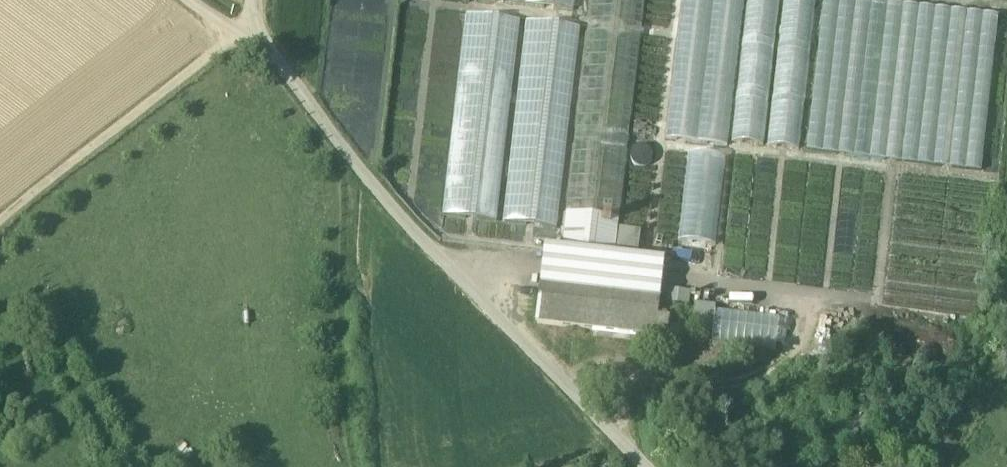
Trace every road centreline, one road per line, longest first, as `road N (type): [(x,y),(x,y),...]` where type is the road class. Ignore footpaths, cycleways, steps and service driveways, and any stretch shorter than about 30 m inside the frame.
road 1 (track): [(473,299),(322,127),(253,25),(238,30),(194,0)]
road 2 (track): [(0,225),(238,30)]
road 3 (track): [(837,466),(866,447),(887,412),(895,370),(878,306)]

